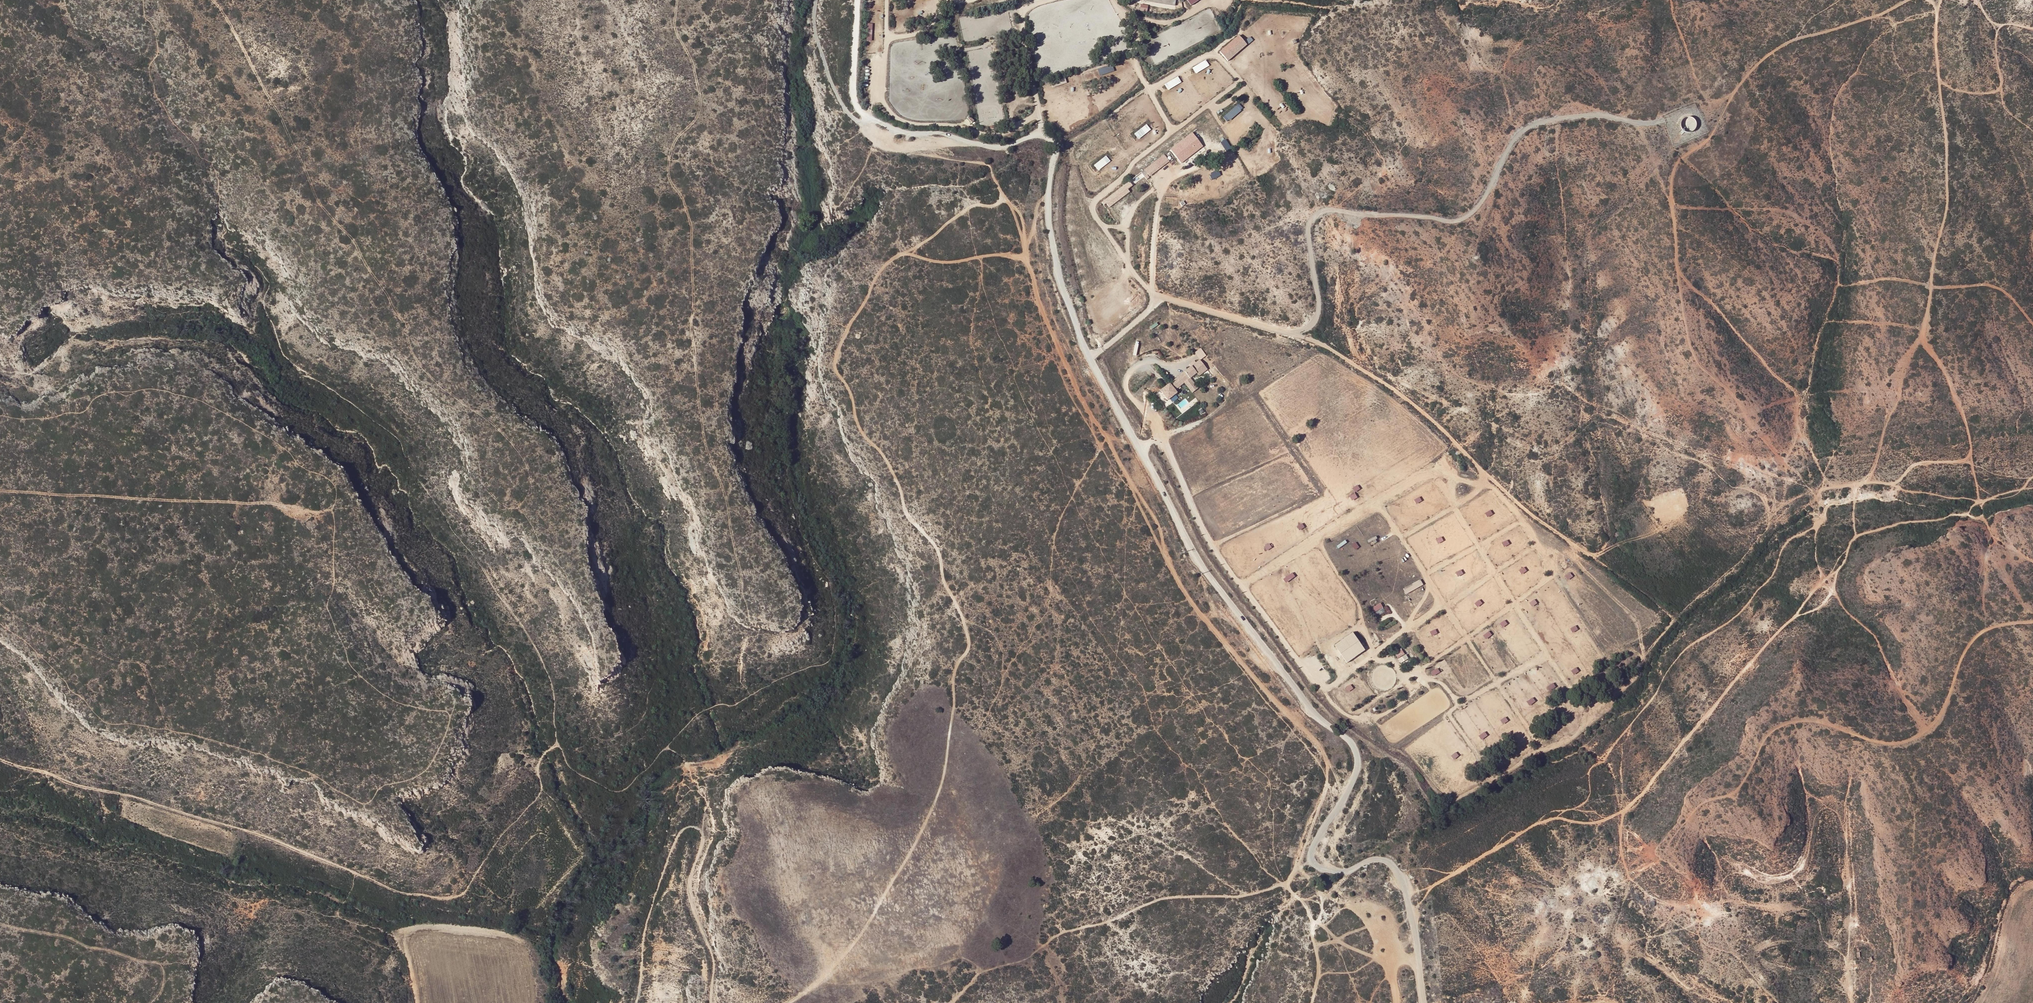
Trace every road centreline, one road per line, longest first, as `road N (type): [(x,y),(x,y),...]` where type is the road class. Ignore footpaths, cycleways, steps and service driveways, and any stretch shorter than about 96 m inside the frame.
road 1 (track): [(780,1002),(832,967),(888,895),(946,774),(955,664),(969,650),(939,550),(908,515),(887,453),(861,432),(836,369),(875,275),(892,257),(916,254),(950,263),(1027,259),(1049,333),(1160,522),(1190,596),(1323,750),(1325,784),(1289,887),(1304,900),(1337,901),(1389,943),(1401,1002)]
road 2 (unclassified): [(816,0),(813,24),(827,71),(860,122),(998,150),(1041,135),(1052,140),(1058,153),(1048,204),(1057,262),(1094,367),(1202,563),(1311,707),(1356,747),(1362,775),(1323,829),(1312,862),(1340,872),(1385,860),(1396,871),(1426,1002)]
road 3 (track): [(214,0),(313,189),(420,356),(524,456),(530,486),(519,509),(487,489),(471,424)]
road 4 (track): [(1811,491),(1825,508),(1822,519),(1784,546),(1744,610),(1670,667),(1651,703),(1592,765),(1585,802),(1407,894)]
road 5 (track): [(735,553),(698,409),(689,218),(665,172),(672,144),(698,112),(699,74),(677,24),(677,0)]
road 6 (track): [(473,889),(461,898),(407,895),(263,839),(0,760)]
road 7 (track): [(2032,624),(2003,624),(1976,638),(1936,721),(1915,742),(1878,741),(1807,720),(1777,728),(1733,791),(1698,809),(1700,828)]
road 8 (track): [(1641,122),(1672,202),(1690,348),(1744,399),(1778,459),(1811,491)]
road 9 (track): [(636,1002),(642,928),(673,850),(684,830),(695,830),(704,838),(692,898),(713,965),(715,1002)]
road 10 (track): [(953,1002),(979,972),(1023,960),(1059,934),(1156,900),(1240,897),(1288,881)]
road 11 (track): [(1939,0),(1933,26),(1947,203),(1924,337)]
road 12 (track): [(1669,0),(1703,92),(1721,102),(1795,41),(1912,0)]
road 13 (track): [(0,491),(332,507)]
road 14 (track): [(1924,337),(1953,384),(1983,522),(2032,563)]
road 15 (track): [(0,600),(27,625),(65,642),(137,660),(151,675),(167,729)]
road 16 (track): [(0,922),(155,962),(165,987),(149,1002)]
road 17 (track): [(1040,119),(999,135),(906,120),(878,101),(862,114)]
road 18 (track): [(1027,259),(1023,217),(989,166),(905,147)]
road 19 (track): [(1050,0),(1022,11),(1041,135)]
road 20 (track): [(1732,97),(1710,138),(1675,168),(1672,202)]
road 21 (track): [(858,0),(853,96),(871,120)]
road 22 (track): [(1858,482),(1903,480),(1929,459),(1970,459)]

